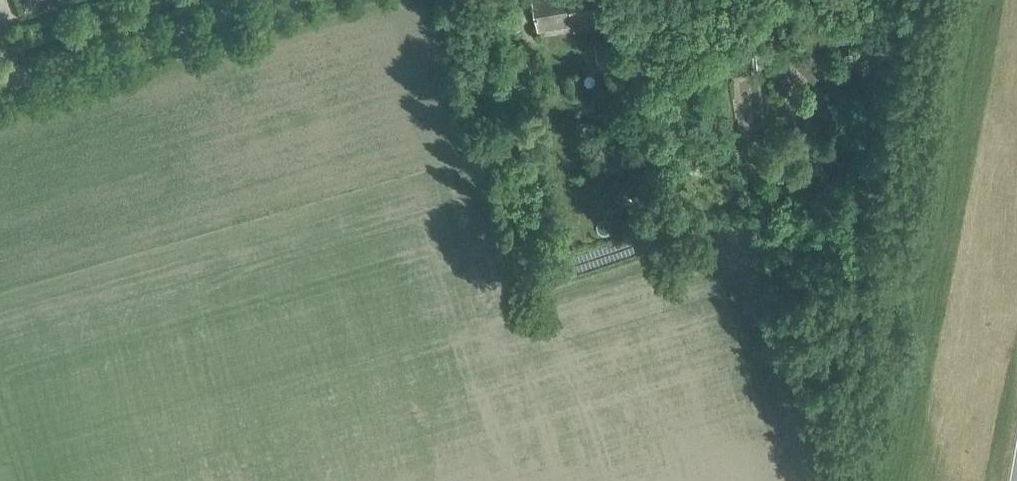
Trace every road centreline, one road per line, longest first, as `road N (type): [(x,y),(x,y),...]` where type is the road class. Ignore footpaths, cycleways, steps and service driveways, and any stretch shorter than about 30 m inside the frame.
road 1 (residential): [(0,79),(283,0)]

